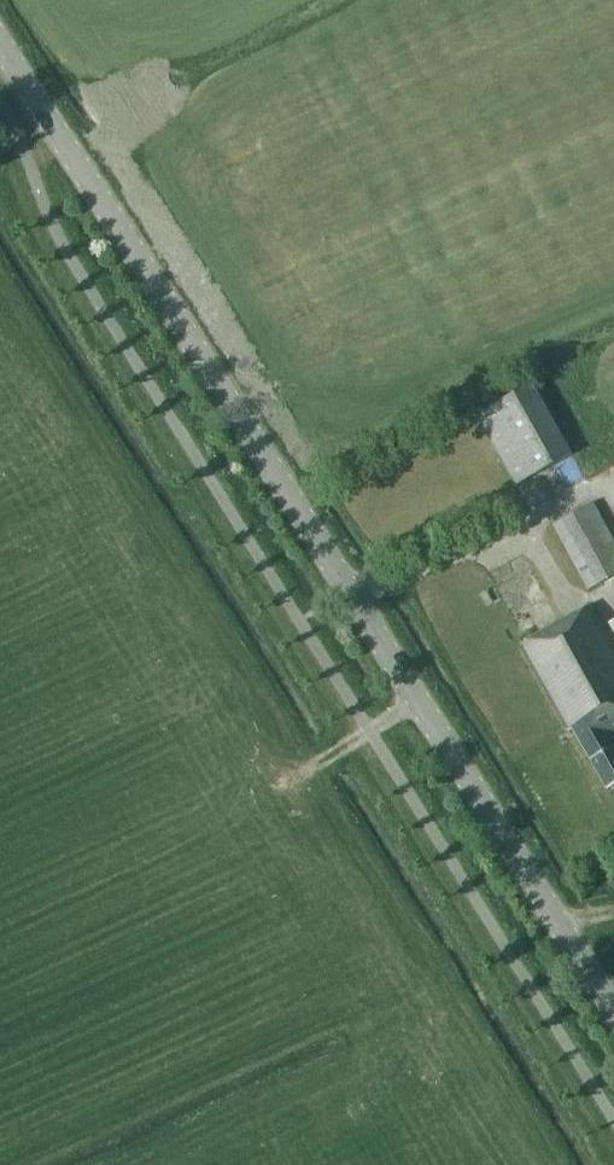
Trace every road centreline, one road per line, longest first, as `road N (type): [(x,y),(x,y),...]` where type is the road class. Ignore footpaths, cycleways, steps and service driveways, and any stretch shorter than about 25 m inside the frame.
road 1 (tertiary): [(613,1009),(0,44)]

